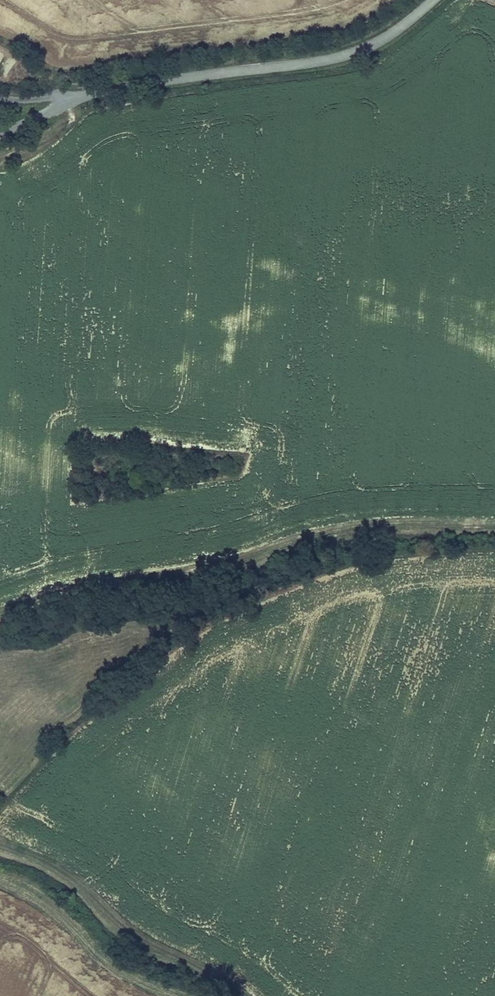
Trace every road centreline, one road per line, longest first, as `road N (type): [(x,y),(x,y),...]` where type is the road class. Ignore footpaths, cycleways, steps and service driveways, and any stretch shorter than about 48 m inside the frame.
road 1 (tertiary): [(431,0),(351,54),(101,91),(0,135)]

